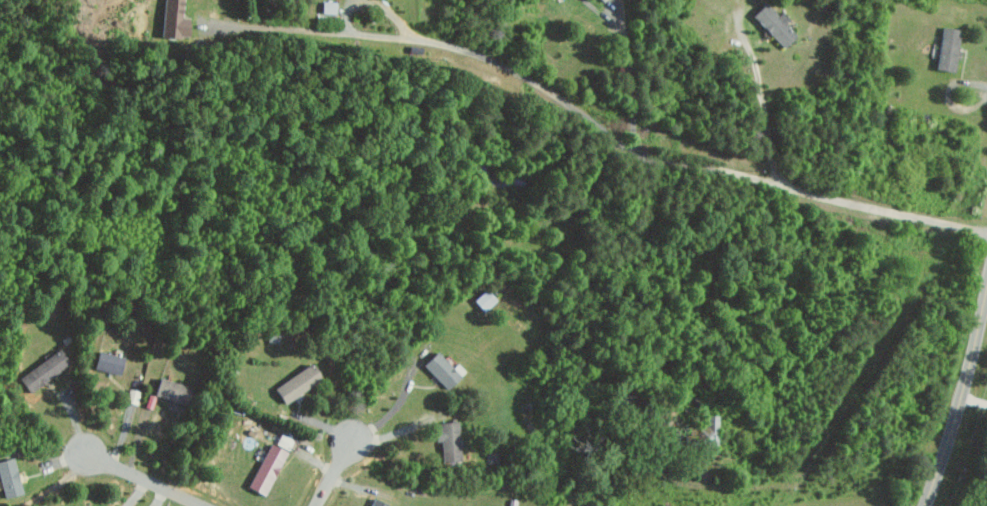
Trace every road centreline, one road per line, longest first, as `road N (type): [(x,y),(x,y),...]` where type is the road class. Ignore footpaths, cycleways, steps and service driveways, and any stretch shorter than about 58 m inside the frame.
road 1 (residential): [(986,232),(634,151),(504,65),(441,43),(203,30)]
road 2 (residential): [(923,505),(986,299)]
road 3 (residential): [(204,505),(88,452)]

